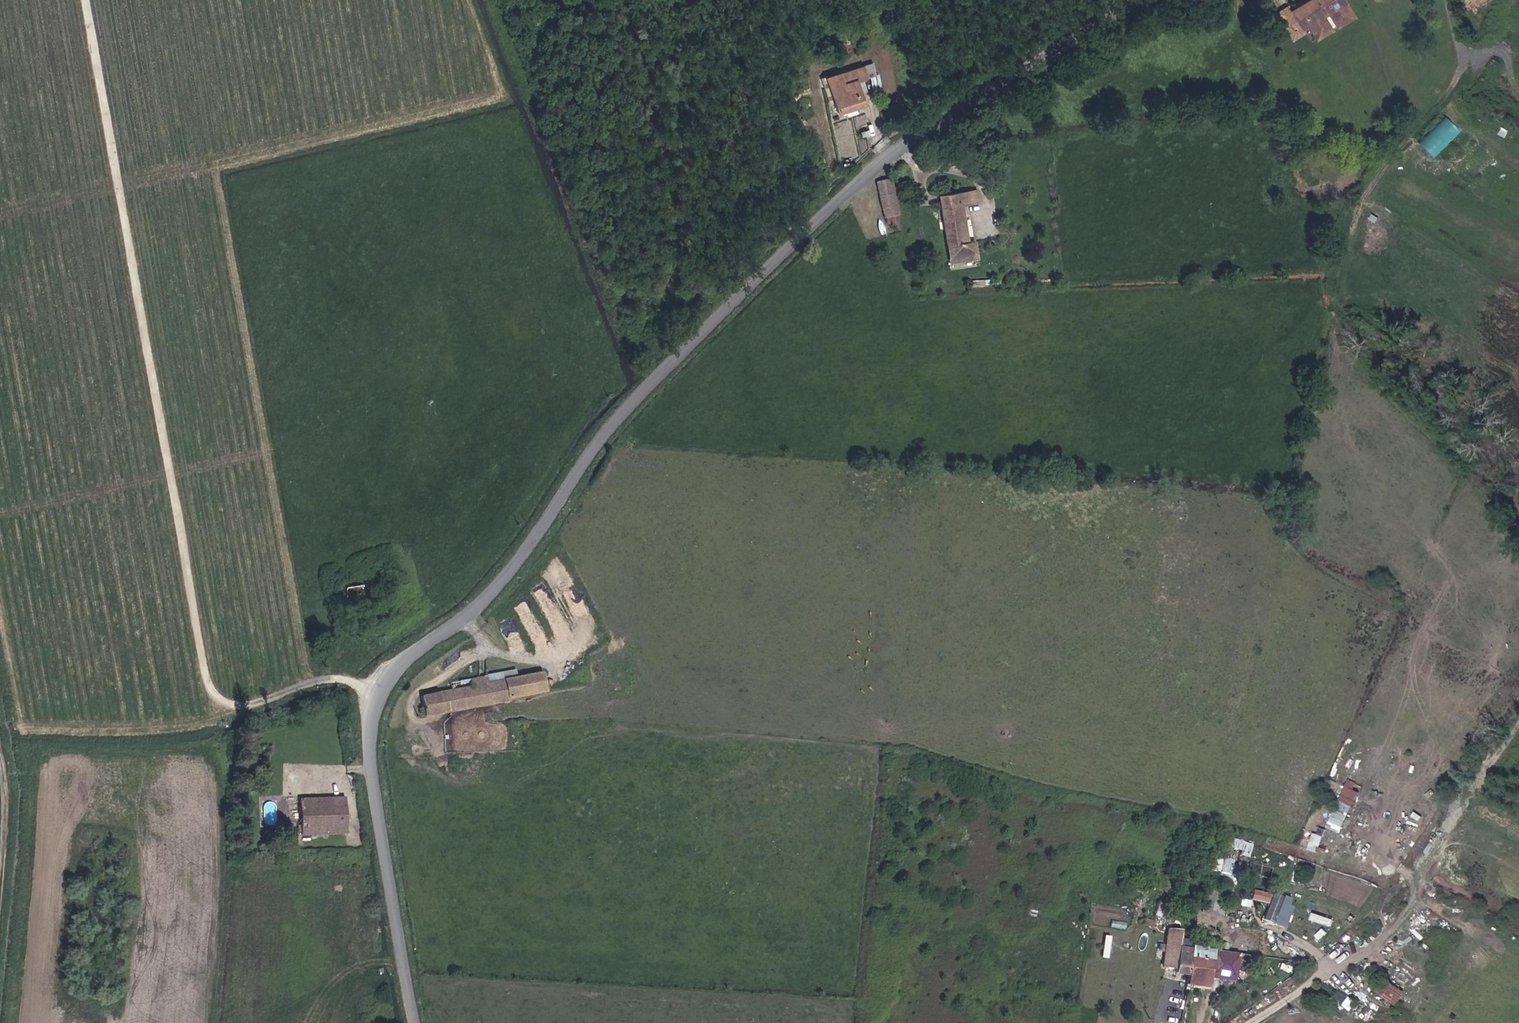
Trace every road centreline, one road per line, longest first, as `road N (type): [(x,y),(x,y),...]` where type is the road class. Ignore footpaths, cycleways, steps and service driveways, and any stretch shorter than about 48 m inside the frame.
road 1 (tertiary): [(377,696),(410,654),(495,589),(637,395),(853,186),(1140,0)]
road 2 (residential): [(377,696),(343,681),(249,704),(226,702),(210,679),(84,0)]
road 3 (tertiary): [(413,1022),(370,761),(377,696)]

